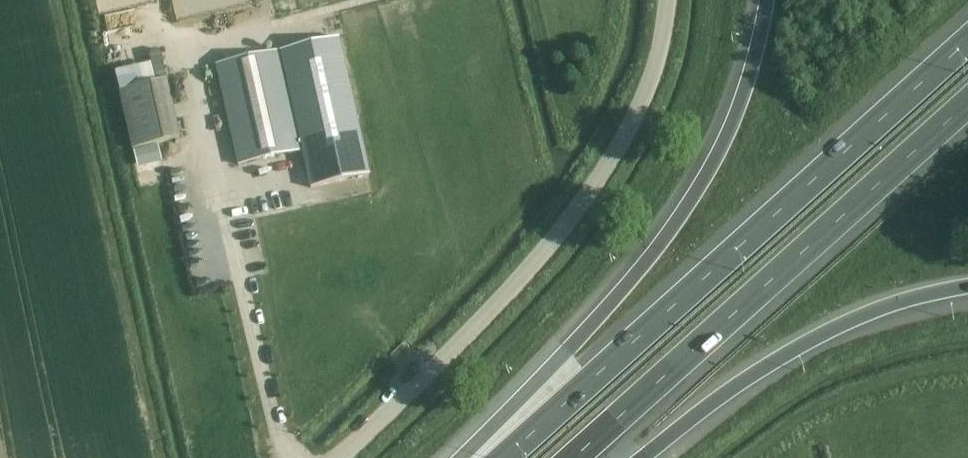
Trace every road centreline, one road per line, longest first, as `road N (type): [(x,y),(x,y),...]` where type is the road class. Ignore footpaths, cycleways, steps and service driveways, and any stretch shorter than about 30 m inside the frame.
road 1 (motorway): [(967,40),(504,457)]
road 2 (unclassified): [(338,457),(502,300),(593,186),(652,73),(666,0)]
road 3 (motorway): [(765,0),(735,110),(685,206),(617,296),(468,457)]
road 4 (motorway): [(573,457),(967,103)]
road 5 (track): [(164,457),(61,0)]
road 6 (motorway): [(641,457),(803,343),(877,309),(967,287)]

